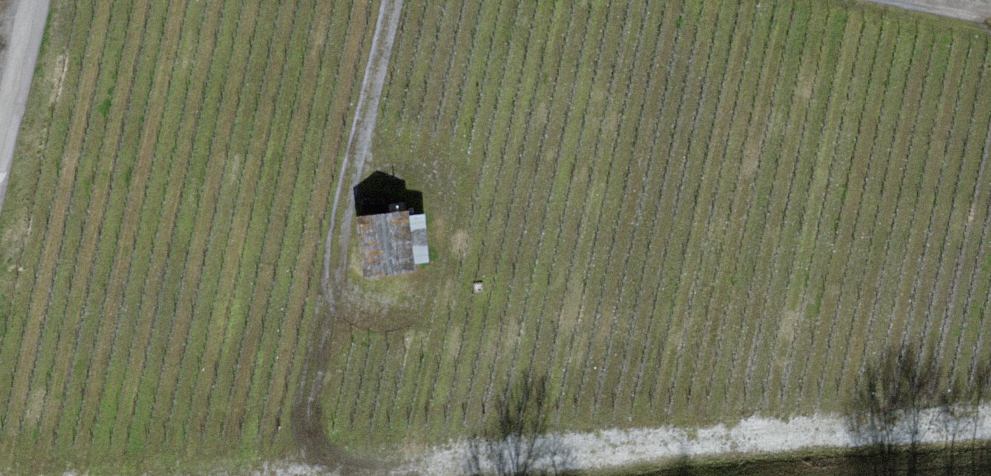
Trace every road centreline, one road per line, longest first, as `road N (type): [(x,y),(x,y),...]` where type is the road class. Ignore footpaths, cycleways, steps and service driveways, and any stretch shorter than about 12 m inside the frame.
road 1 (track): [(325,475),(990,420)]
road 2 (track): [(288,475),(392,0)]
road 3 (track): [(0,156),(37,0)]

